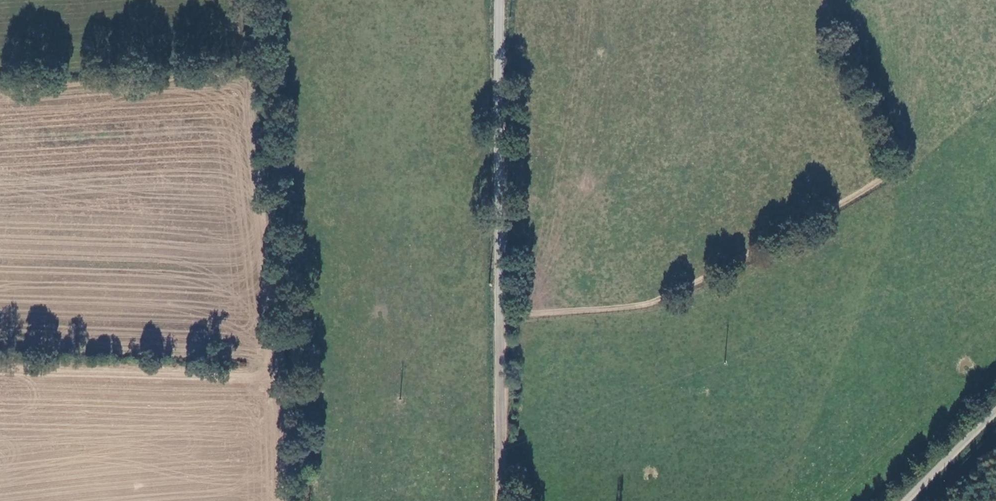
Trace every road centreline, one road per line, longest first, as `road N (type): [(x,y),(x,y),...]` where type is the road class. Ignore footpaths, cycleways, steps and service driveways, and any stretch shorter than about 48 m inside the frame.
road 1 (track): [(500,500),(497,0)]
road 2 (unclassified): [(995,414),(908,500)]

